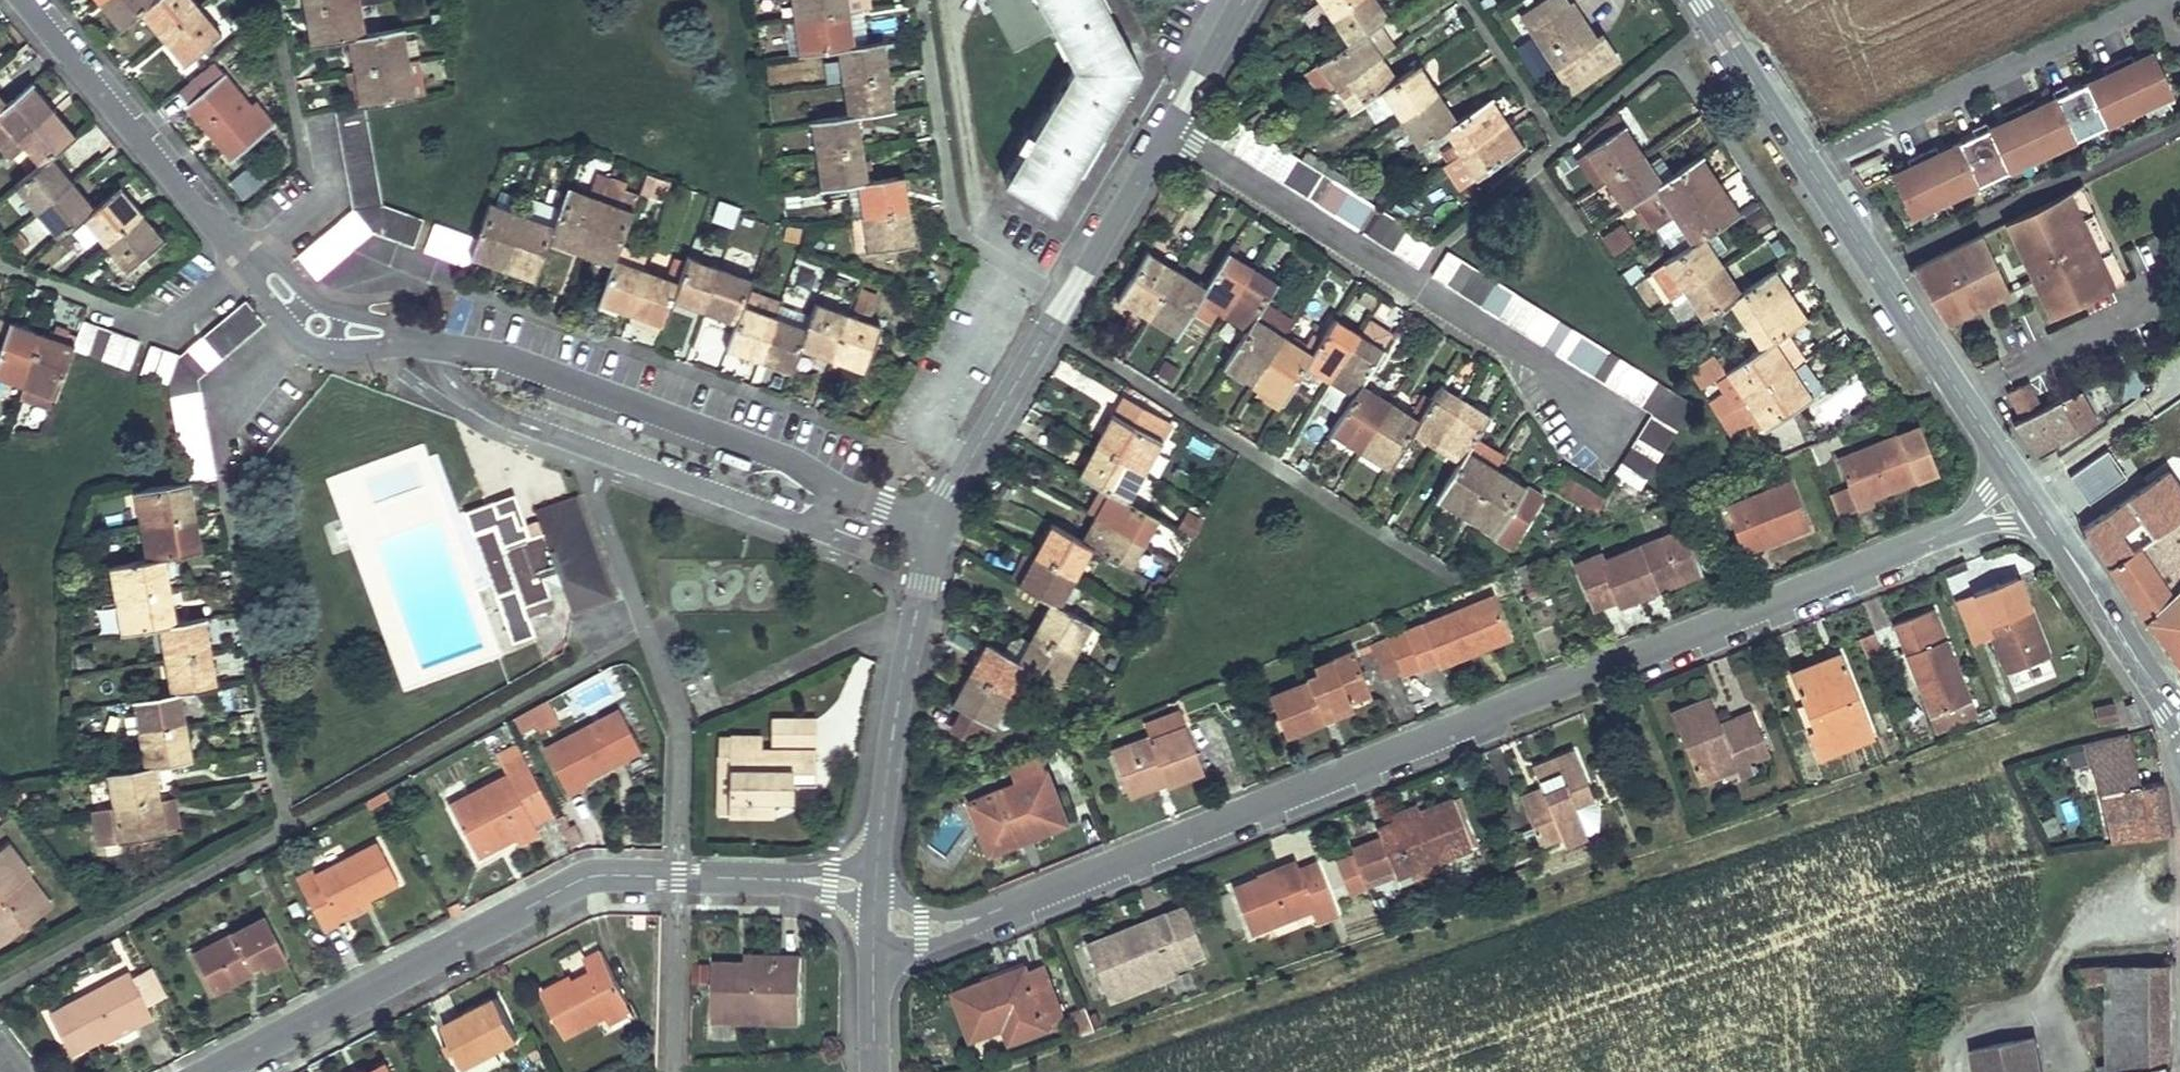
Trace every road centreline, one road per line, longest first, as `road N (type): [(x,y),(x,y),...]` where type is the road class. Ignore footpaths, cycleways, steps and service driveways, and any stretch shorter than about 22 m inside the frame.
road 1 (residential): [(1952,531),(967,922),(921,932),(874,926)]
road 2 (residential): [(212,1071),(581,880),(876,883)]
road 3 (residential): [(1243,0),(1136,174),(942,525)]
road 4 (tertiary): [(1698,0),(2009,467)]
road 5 (residential): [(423,340),(494,354),(790,460),(835,488),(942,525)]
road 6 (residential): [(942,525),(922,581),(876,883)]
road 7 (residential): [(29,0),(255,262)]
road 8 (tertiary): [(2041,515),(2179,717)]
road 9 (residential): [(255,262),(298,338),(352,350),(423,340)]
road 10 (residential): [(423,340),(312,299),(284,270),(255,262)]
road 11 (residential): [(874,926),(877,1071)]

